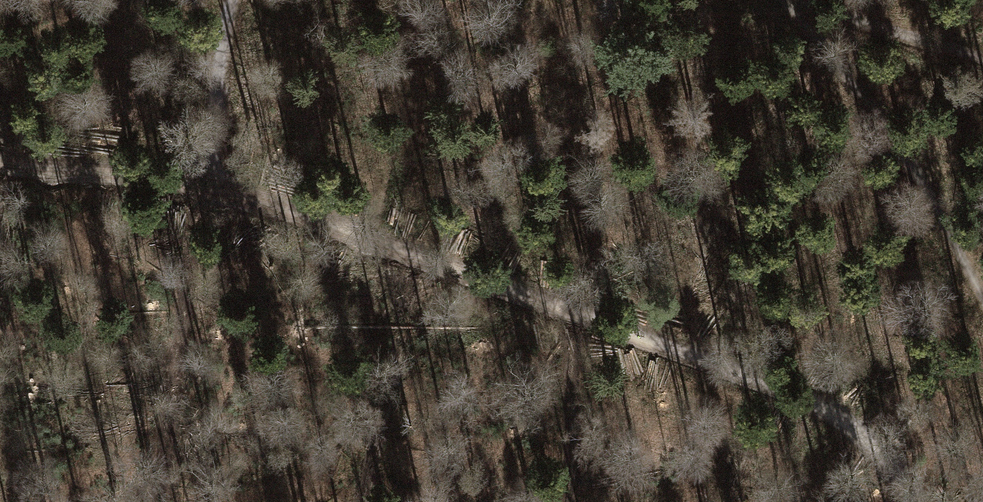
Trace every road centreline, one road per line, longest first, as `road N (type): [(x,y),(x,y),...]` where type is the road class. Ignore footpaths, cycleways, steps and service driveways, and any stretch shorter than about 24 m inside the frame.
road 1 (track): [(918,501),(860,429),(787,389),(249,195),(209,184),(0,164)]
road 2 (track): [(778,0),(888,136),(982,297)]
road 3 (track): [(805,0),(982,56)]
road 4 (track): [(230,0),(209,184)]

